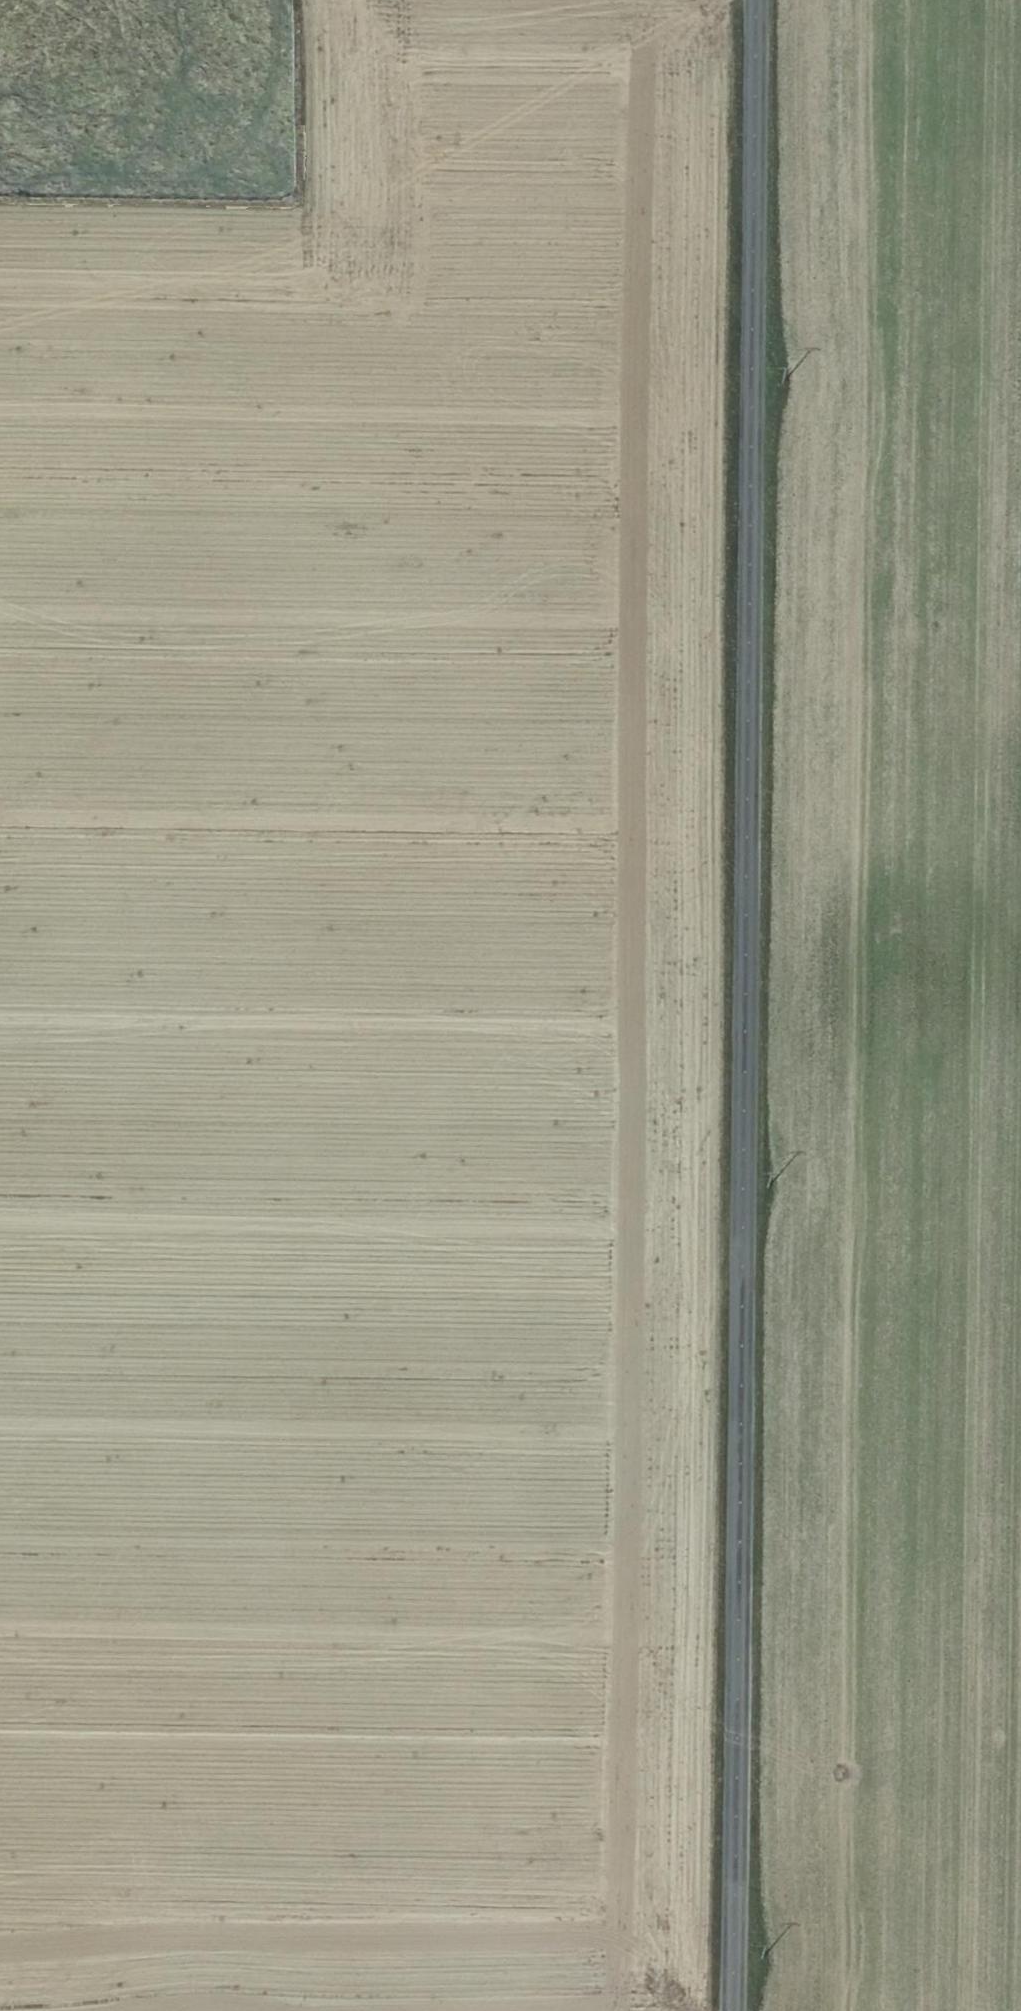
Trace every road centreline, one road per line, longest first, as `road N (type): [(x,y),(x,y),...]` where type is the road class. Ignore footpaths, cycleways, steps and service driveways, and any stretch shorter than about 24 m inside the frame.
road 1 (tertiary): [(730,2010),(751,0)]

